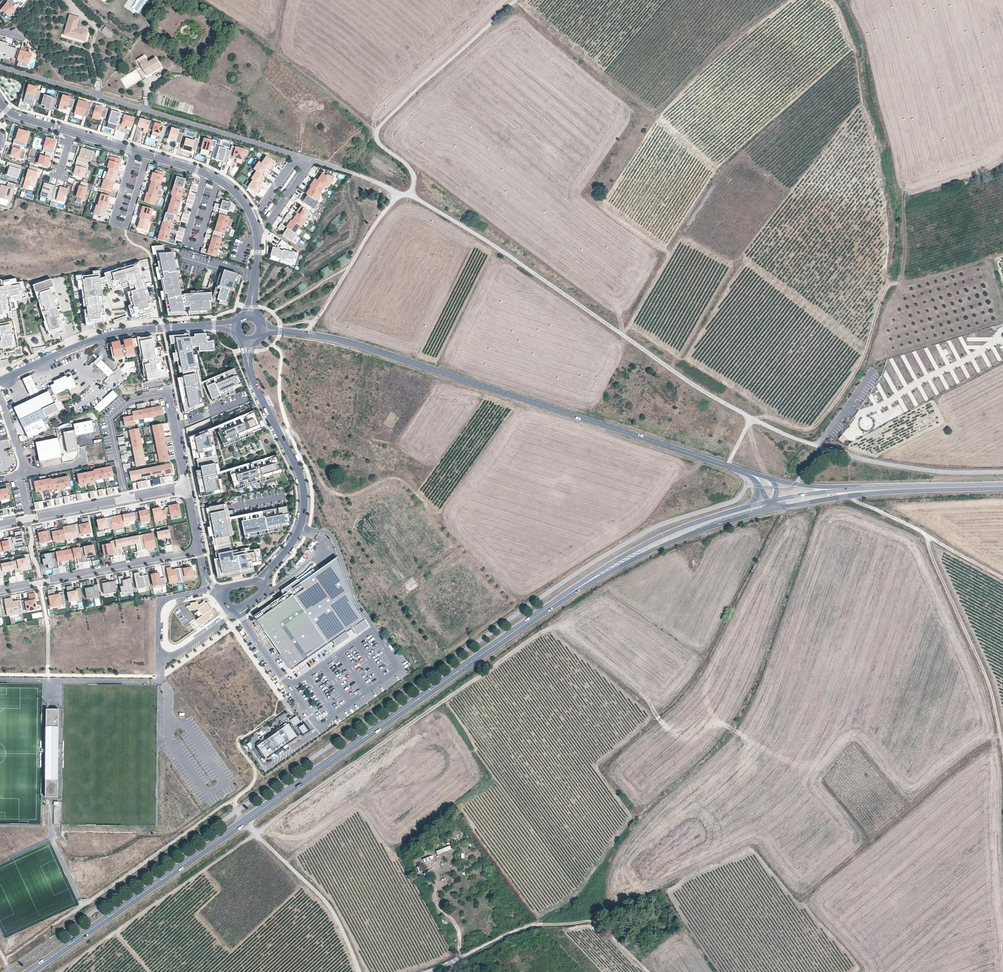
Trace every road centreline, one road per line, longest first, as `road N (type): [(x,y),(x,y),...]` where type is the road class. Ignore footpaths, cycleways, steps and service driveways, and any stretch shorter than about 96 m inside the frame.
road 1 (secondary): [(617,565),(30,971)]
road 2 (track): [(400,193),(479,236),(708,395),(833,451)]
road 3 (tertiary): [(743,471),(355,344),(280,331)]
road 4 (track): [(729,466),(754,420),(800,430),(818,424),(861,363),(893,283),(1002,255)]
road 5 (track): [(405,195),(414,178),(378,144),(379,127),(516,0)]
road 6 (track): [(423,971),(530,924),(594,921),(648,971)]
road 7 (residential): [(188,486),(168,393),(132,399),(110,419),(126,499)]
road 8 (residential): [(260,581),(299,529),(304,487),(249,368)]
road 9 (track): [(1002,749),(988,681),(926,536)]
road 10 (tertiary): [(214,326),(108,335),(0,381)]
road 11 (residential): [(0,590),(199,550)]
road 12 (track): [(247,819),(339,916),(364,971)]
road 13 (unclassified): [(1002,578),(851,491)]
road 14 (track): [(307,334),(400,193)]
road 15 (residential): [(257,238),(305,169),(294,162),(253,220)]
road 16 (residential): [(134,151),(114,222),(127,226),(147,155)]
road 17 (residential): [(206,173),(184,241),(199,246),(219,180)]
road 18 (secondary): [(755,505),(658,538),(617,565)]
road 19 (secondary): [(1002,486),(851,491)]
road 20 (secondary): [(617,565),(756,513)]
road 21 (residential): [(0,399),(26,472),(80,463),(83,452)]
road 22 (residential): [(0,524),(126,499)]

